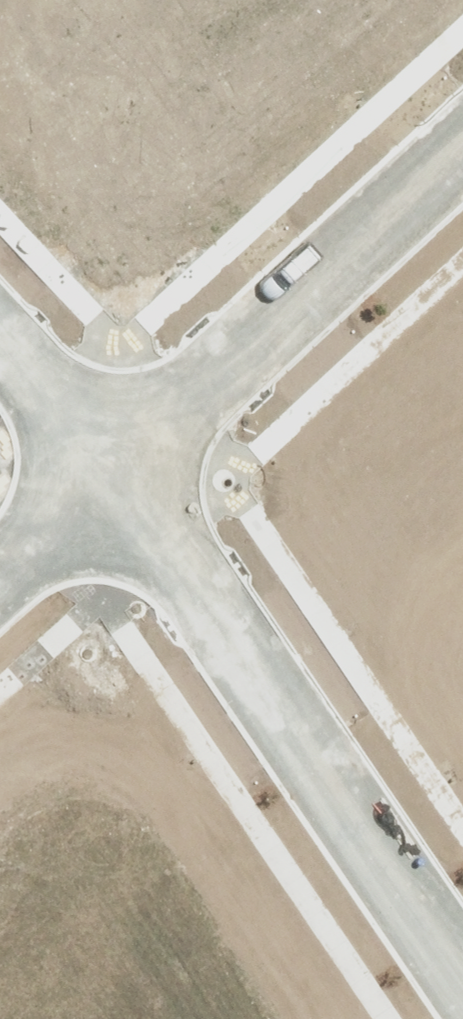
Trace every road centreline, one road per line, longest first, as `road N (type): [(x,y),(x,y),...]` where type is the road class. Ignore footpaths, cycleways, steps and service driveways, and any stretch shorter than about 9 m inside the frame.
road 1 (residential): [(129,475),(462,973)]
road 2 (residential): [(129,475),(462,159)]
road 3 (residential): [(0,332),(129,475)]
road 4 (residential): [(0,593),(129,475)]

